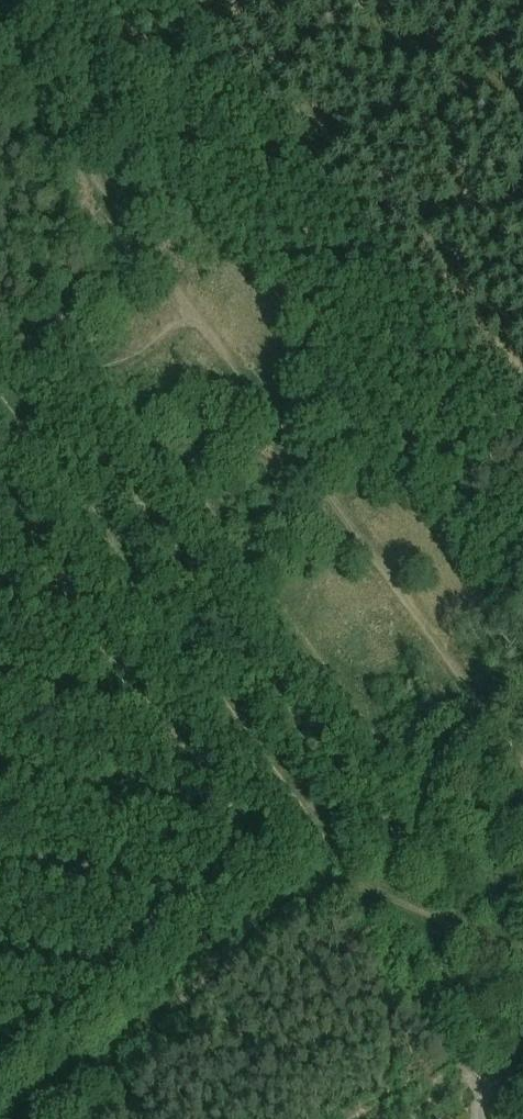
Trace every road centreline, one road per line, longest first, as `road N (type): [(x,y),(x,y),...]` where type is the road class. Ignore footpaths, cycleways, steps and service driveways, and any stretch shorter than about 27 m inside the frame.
road 1 (track): [(26,1118),(332,894),(415,910),(522,948)]
road 2 (track): [(443,647),(194,313)]
road 3 (track): [(194,313),(0,54)]
road 4 (track): [(522,752),(443,647)]

